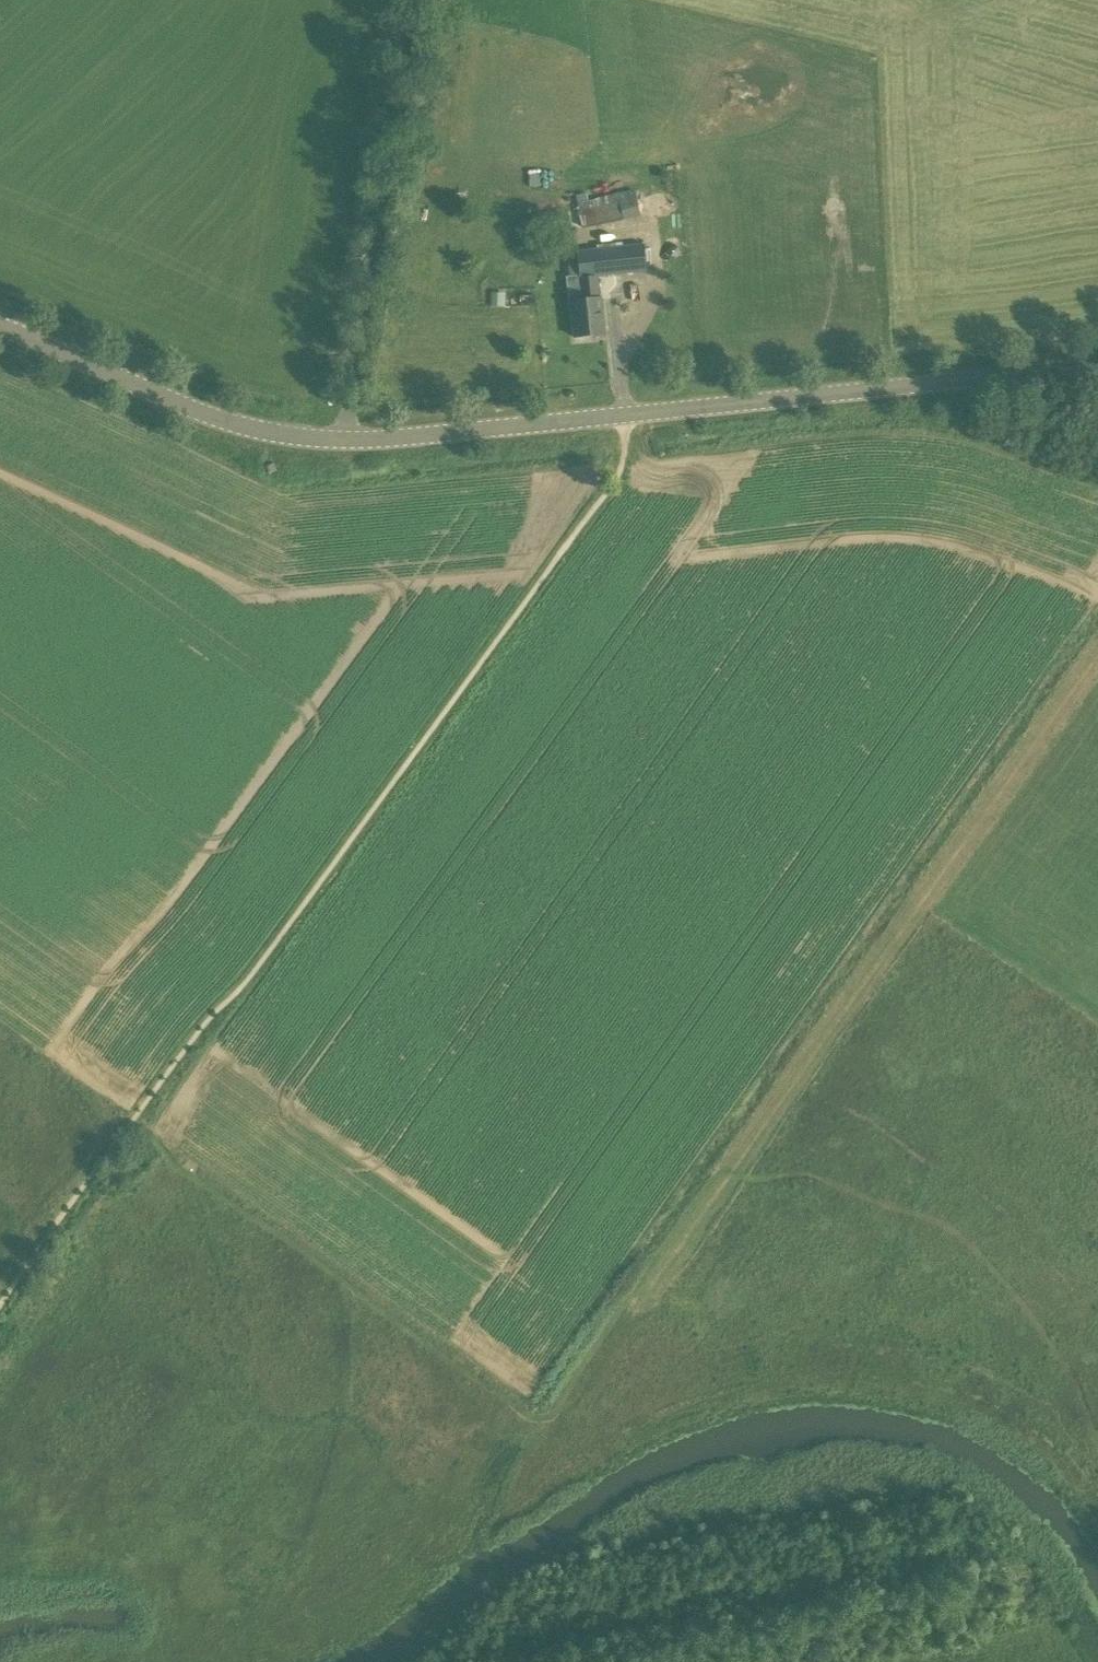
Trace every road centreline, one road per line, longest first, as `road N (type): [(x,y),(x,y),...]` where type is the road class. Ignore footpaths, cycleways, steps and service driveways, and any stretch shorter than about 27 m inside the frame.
road 1 (tertiary): [(1097,365),(339,446),(219,425),(0,317)]

